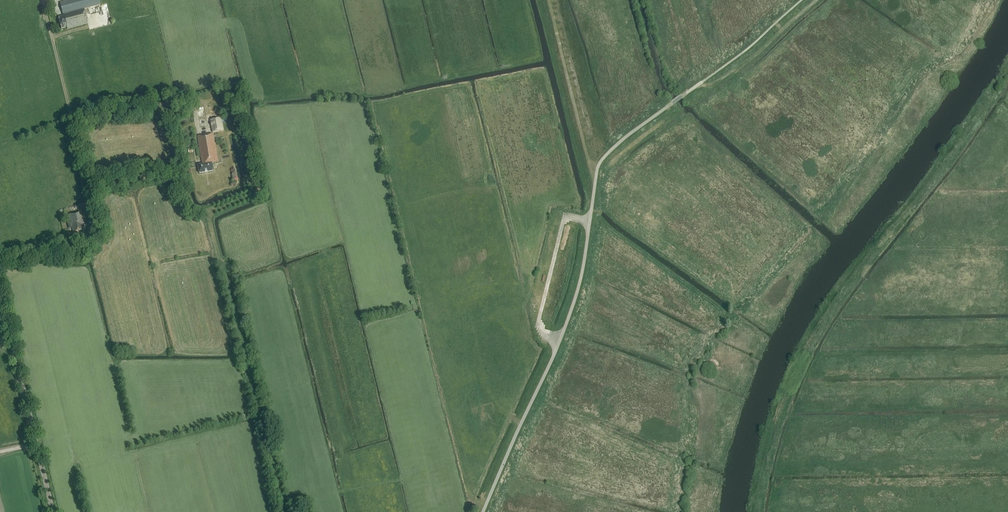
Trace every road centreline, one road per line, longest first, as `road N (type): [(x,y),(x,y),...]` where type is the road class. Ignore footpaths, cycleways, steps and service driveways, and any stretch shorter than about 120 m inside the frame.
road 1 (unclassified): [(483,511),(575,299),(599,164),(683,95)]
road 2 (tertiary): [(53,511),(0,292)]
road 3 (track): [(0,265),(66,253),(100,235),(73,126)]
road 4 (track): [(595,182),(550,0)]
road 5 (track): [(697,86),(736,70),(817,0)]
road 6 (track): [(73,126),(182,99),(206,115)]
road 7 (track): [(42,0),(73,126)]

